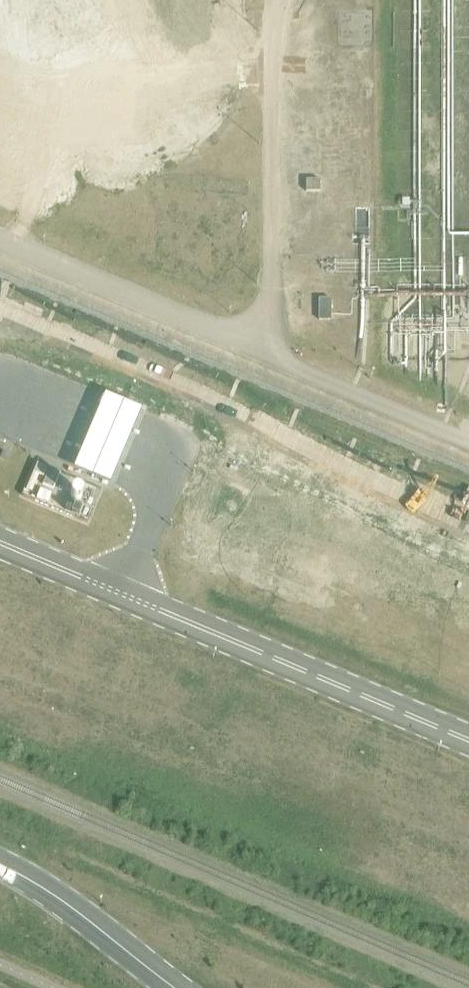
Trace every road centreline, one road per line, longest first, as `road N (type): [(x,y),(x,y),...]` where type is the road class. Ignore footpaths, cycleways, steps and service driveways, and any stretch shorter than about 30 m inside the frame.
road 1 (unclassified): [(468,741),(0,544)]
road 2 (unclassified): [(176,987),(0,864)]

